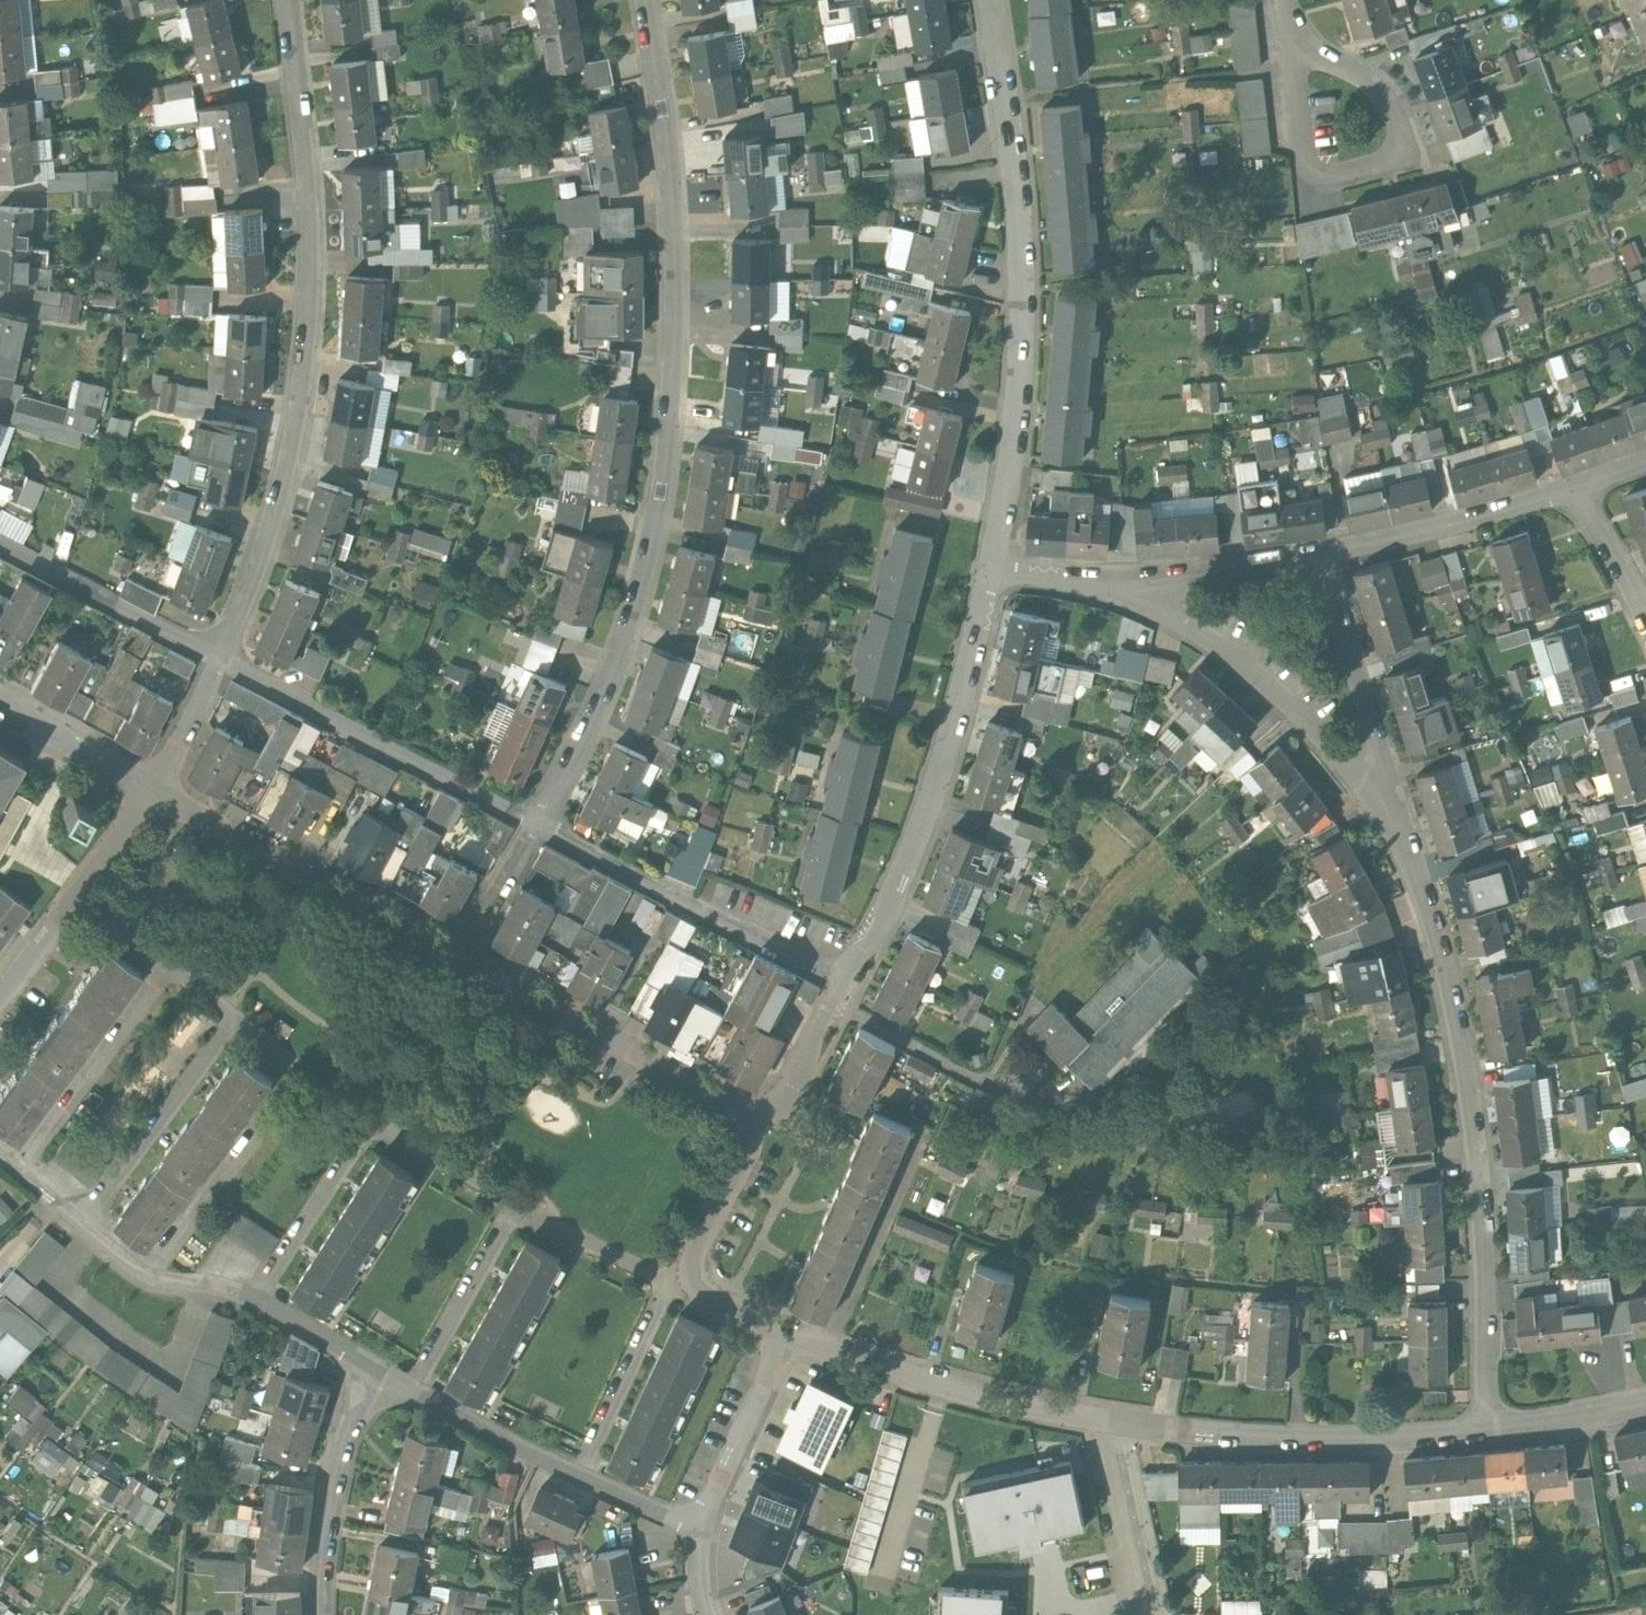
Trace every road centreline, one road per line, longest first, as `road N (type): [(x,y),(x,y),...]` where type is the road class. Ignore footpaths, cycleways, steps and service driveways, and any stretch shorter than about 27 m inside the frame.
road 1 (residential): [(534,823),(594,720),(635,622),(673,463),(679,247),(646,0)]
road 2 (residential): [(788,1330),(897,1368),(1099,1419),(1289,1437),(1486,1430)]
road 3 (residential): [(218,658),(285,483),(309,335),(310,164),(291,0)]
road 4 (residential): [(1416,861),(1471,1125),(1486,1298),(1486,1430)]
road 5 (residential): [(985,564),(1016,300),(1015,215),(989,0)]
road 6 (residential): [(843,981),(923,803),(985,564)]
road 7 (residential): [(1416,861),(1327,738),(1135,583)]
road 8 (residential): [(517,1208),(673,1284),(581,1476)]
road 9 (residential): [(454,953),(770,1127)]
road 10 (residential): [(534,823),(218,658)]
road 11 (residential): [(1290,40),(1307,161),(1329,171),(1366,168),(1387,157),(1397,131),(1392,107),(1373,78),(1322,53)]
road 12 (residential): [(163,962),(237,1024),(86,1227)]
road 13 (residential): [(843,981),(534,823)]
road 14 (residential): [(153,790),(454,953)]
road 15 (residential): [(1327,555),(1416,861)]
road 16 (residential): [(301,1071),(149,1277)]
road 17 (residential): [(1327,555),(1575,493)]
road 18 (residential): [(321,1614),(332,1491),(351,1417),(375,1369)]
road 19 (residential): [(163,962),(16,1168)]
road 20 (residential): [(218,658),(0,547)]
road 21 (residential): [(699,1528),(788,1330)]
road 22 (residential): [(373,1121),(257,1302)]
road 23 (residential): [(517,1208),(417,1390)]
road 24 (residential): [(1135,583),(1327,555)]
road 25 (residential): [(417,1390),(581,1476)]
road 26 (residential): [(695,1283),(695,1257),(770,1127)]
road 27 (residential): [(0,706),(153,790)]
road 28 (residential): [(373,1121),(517,1208)]
road 29 (residential): [(770,1127),(843,981)]
road 30 (residential): [(1486,1430),(1645,1405)]
road 31 (residential): [(454,953),(534,823)]
road 32 (residential): [(985,564),(1135,583)]
road 33 (residential): [(153,790),(218,658)]
road 34 (residential): [(1645,617),(1575,493)]
road 35 (residential): [(257,1302),(375,1369)]
road 36 (residential): [(0,997),(78,894)]
road 37 (residential): [(581,1476),(699,1528)]
road 38 (residential): [(78,894),(153,790)]

